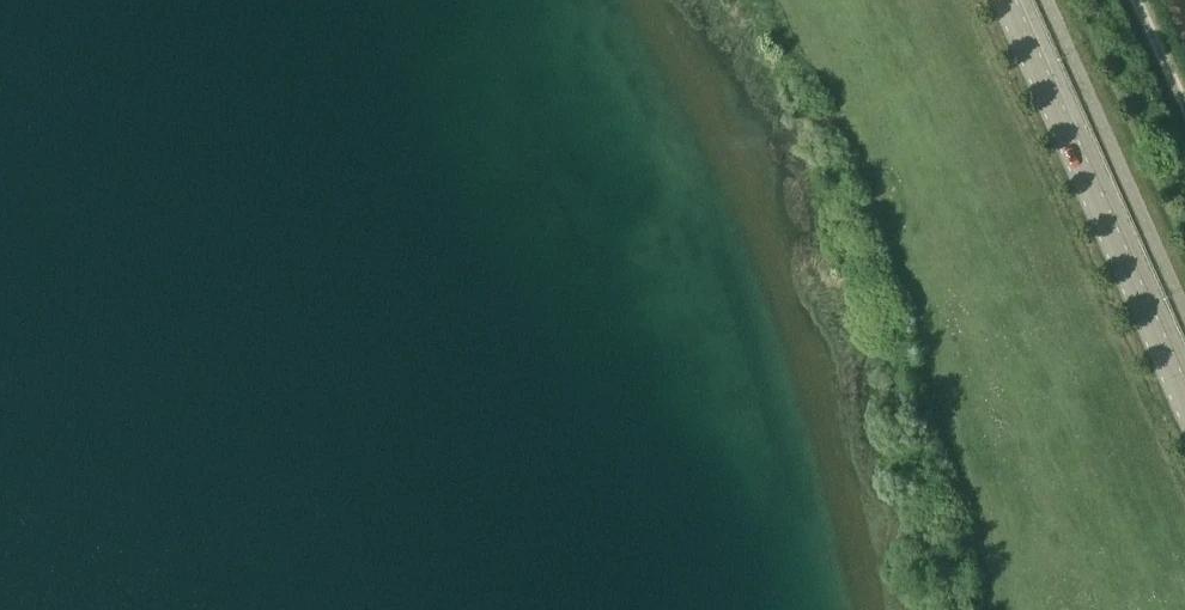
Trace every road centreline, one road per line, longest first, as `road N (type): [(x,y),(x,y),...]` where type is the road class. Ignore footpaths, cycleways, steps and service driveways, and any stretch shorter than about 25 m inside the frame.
road 1 (tertiary): [(1184,403),(1005,0)]

